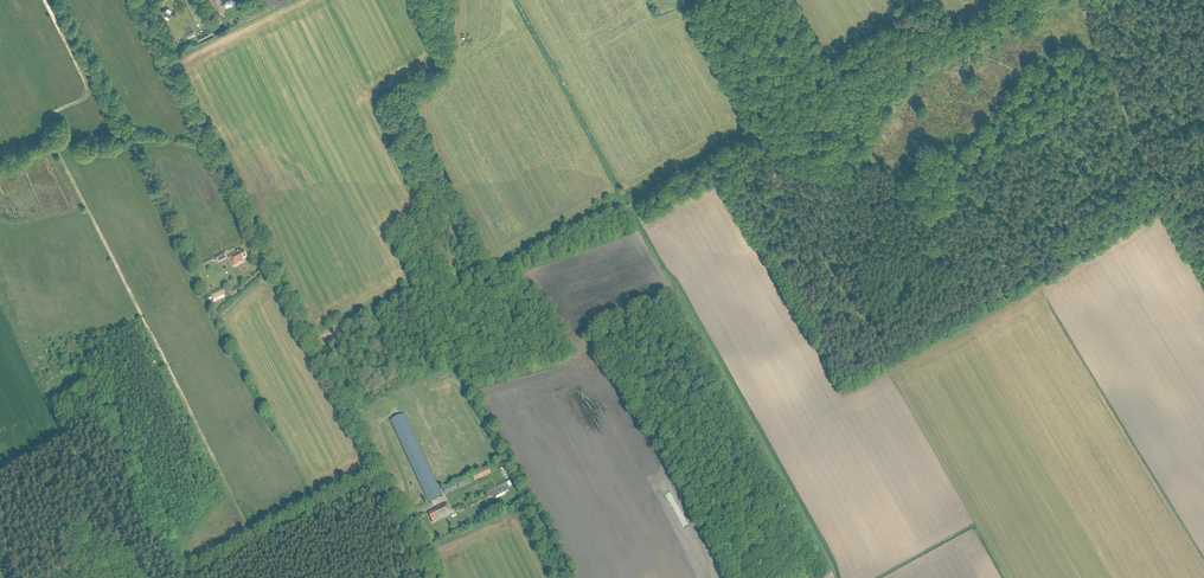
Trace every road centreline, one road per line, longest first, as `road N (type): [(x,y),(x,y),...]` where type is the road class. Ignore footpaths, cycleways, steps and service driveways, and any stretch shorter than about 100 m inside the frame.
road 1 (unclassified): [(431,577),(137,0)]

